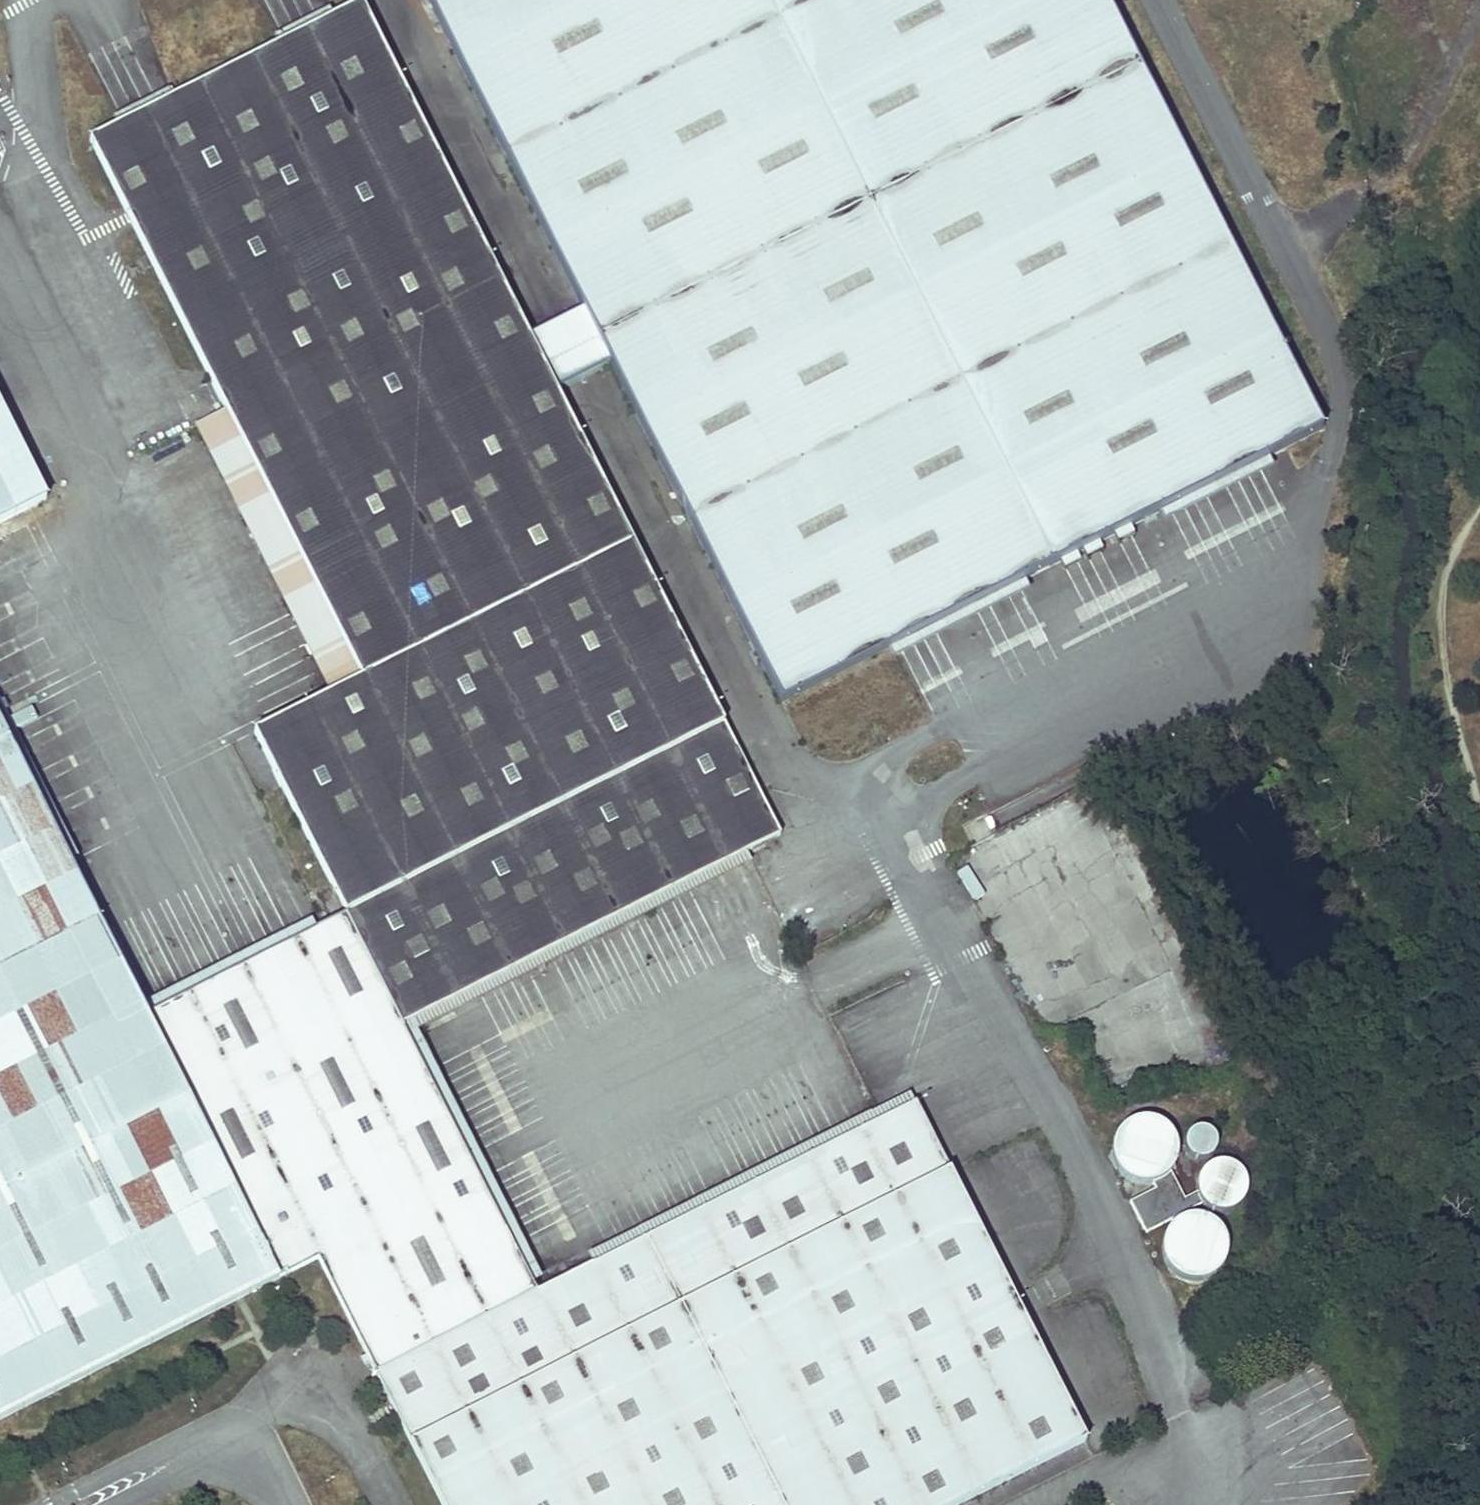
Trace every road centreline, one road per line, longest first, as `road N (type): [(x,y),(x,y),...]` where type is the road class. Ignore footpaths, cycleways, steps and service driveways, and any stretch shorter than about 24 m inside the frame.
road 1 (residential): [(1479,0),(1425,124),(1400,161),(1352,206),(1280,243)]

